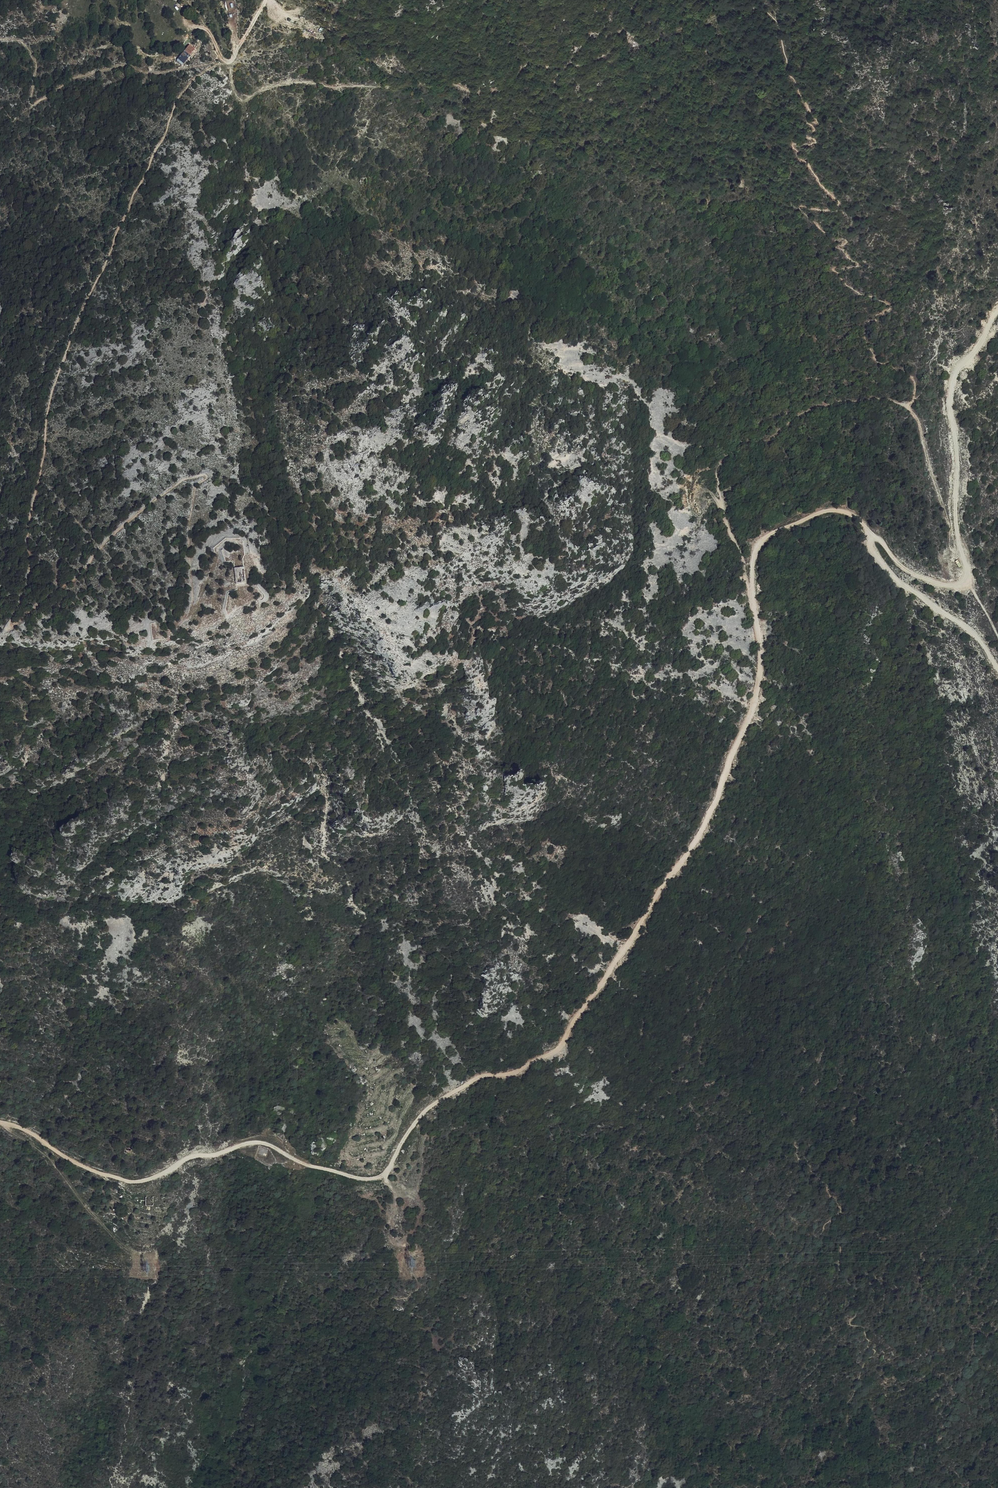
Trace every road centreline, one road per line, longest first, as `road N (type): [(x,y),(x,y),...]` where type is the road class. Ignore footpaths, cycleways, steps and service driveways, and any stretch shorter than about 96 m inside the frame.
road 1 (track): [(753,589),(759,682),(695,840),(566,1043),(514,1073),(478,1078),(436,1102),(383,1175),(351,1177),(250,1143),(134,1183),(0,1122)]
road 2 (track): [(997,312),(955,373),(949,403),(967,582),(936,584),(913,574),(871,534)]
road 3 (track): [(997,668),(966,627),(884,568),(871,551),(871,534),(839,511),(762,539),(753,589)]

